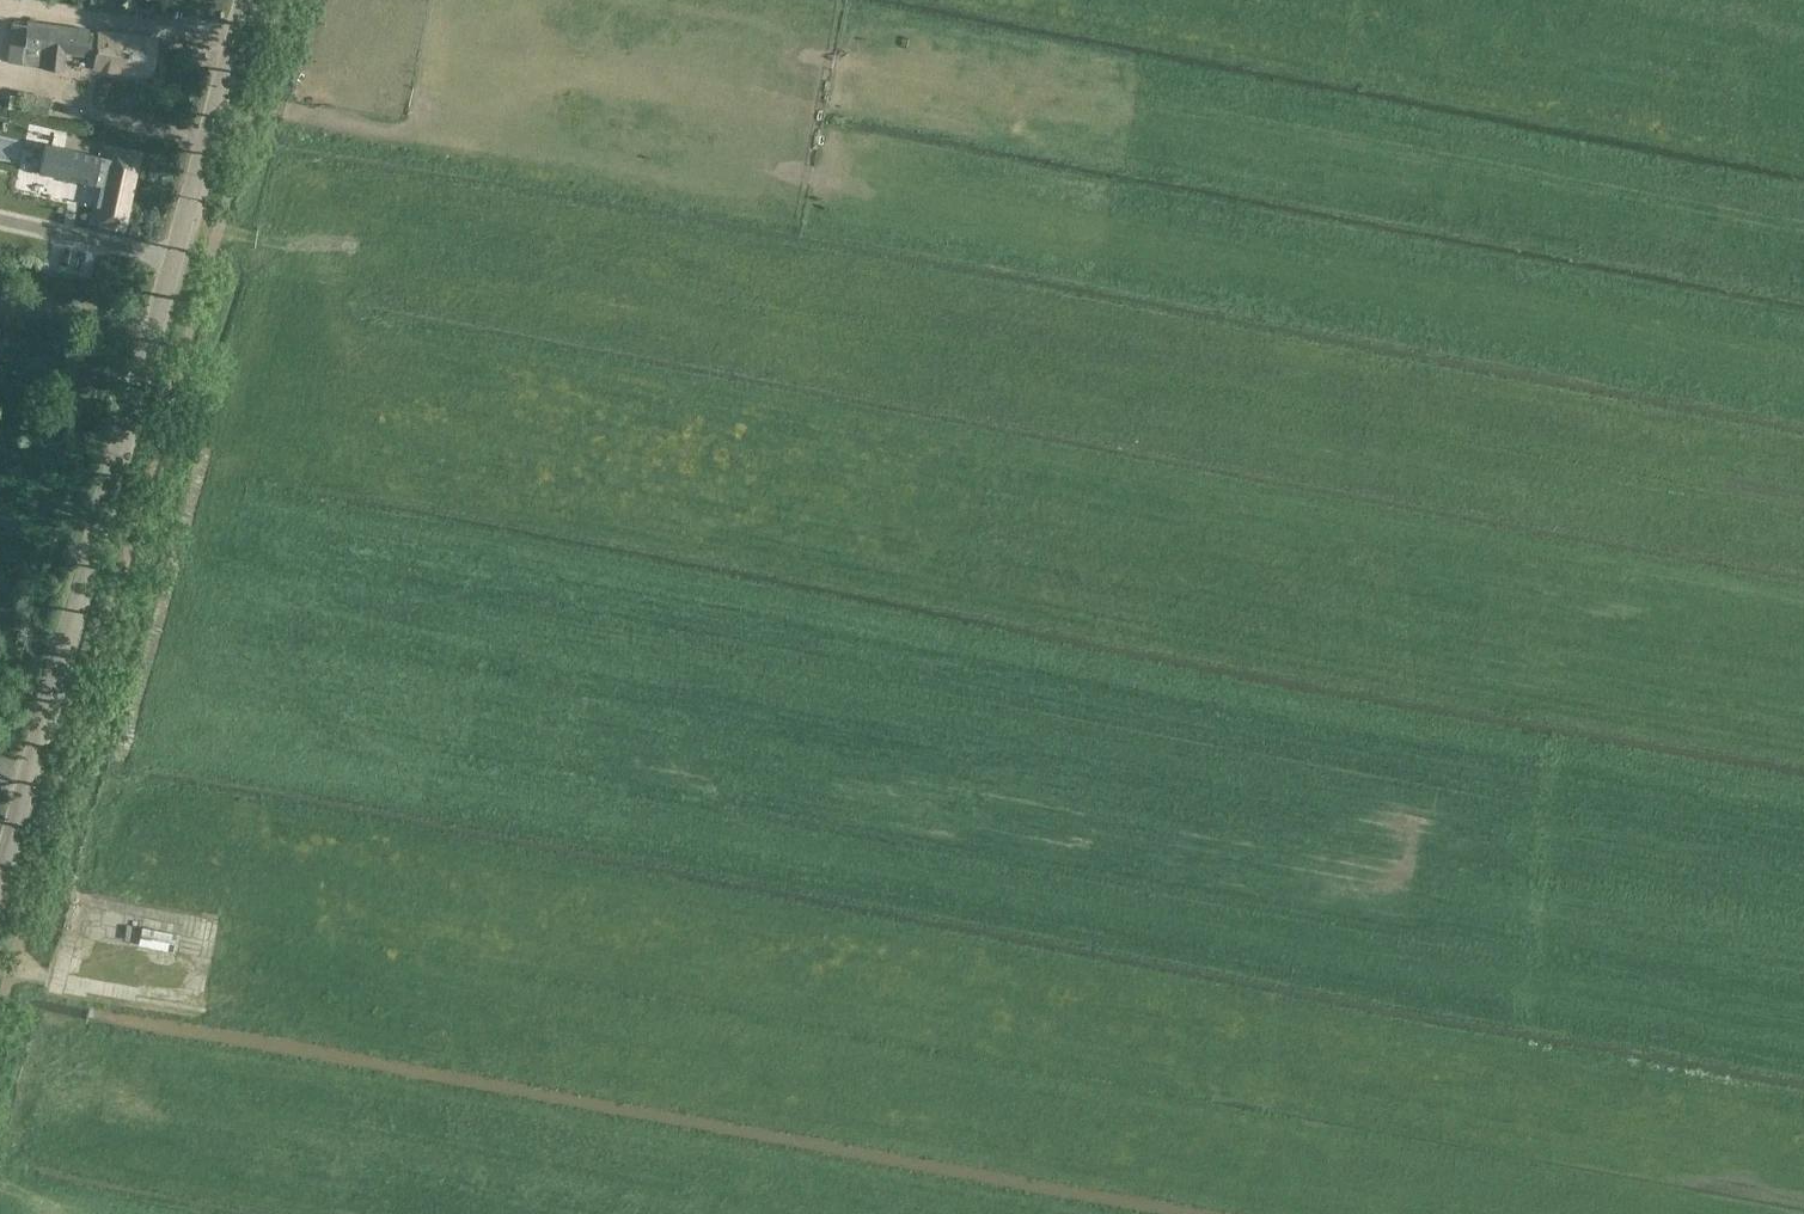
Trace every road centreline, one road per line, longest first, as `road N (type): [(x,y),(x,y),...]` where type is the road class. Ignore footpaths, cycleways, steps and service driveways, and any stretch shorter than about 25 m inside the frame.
road 1 (tertiary): [(0,870),(253,0)]

